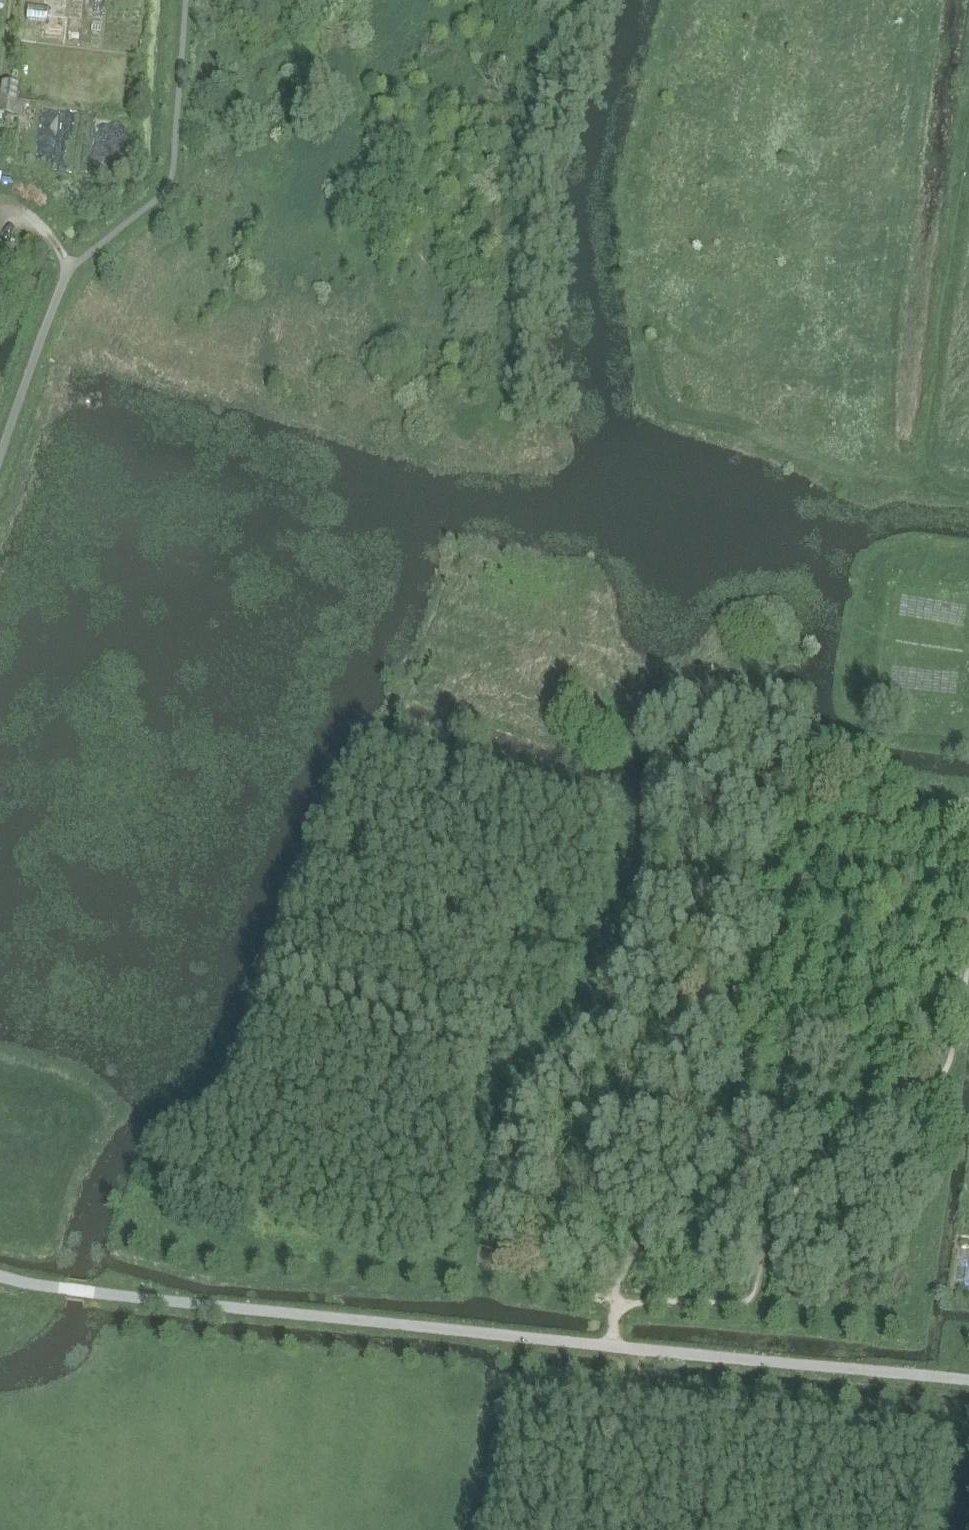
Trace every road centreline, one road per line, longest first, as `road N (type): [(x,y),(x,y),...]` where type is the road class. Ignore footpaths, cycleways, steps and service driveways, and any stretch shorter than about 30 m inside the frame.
road 1 (unclassified): [(0,1275),(85,1293),(968,1380)]
road 2 (unclassified): [(0,455),(70,266)]

